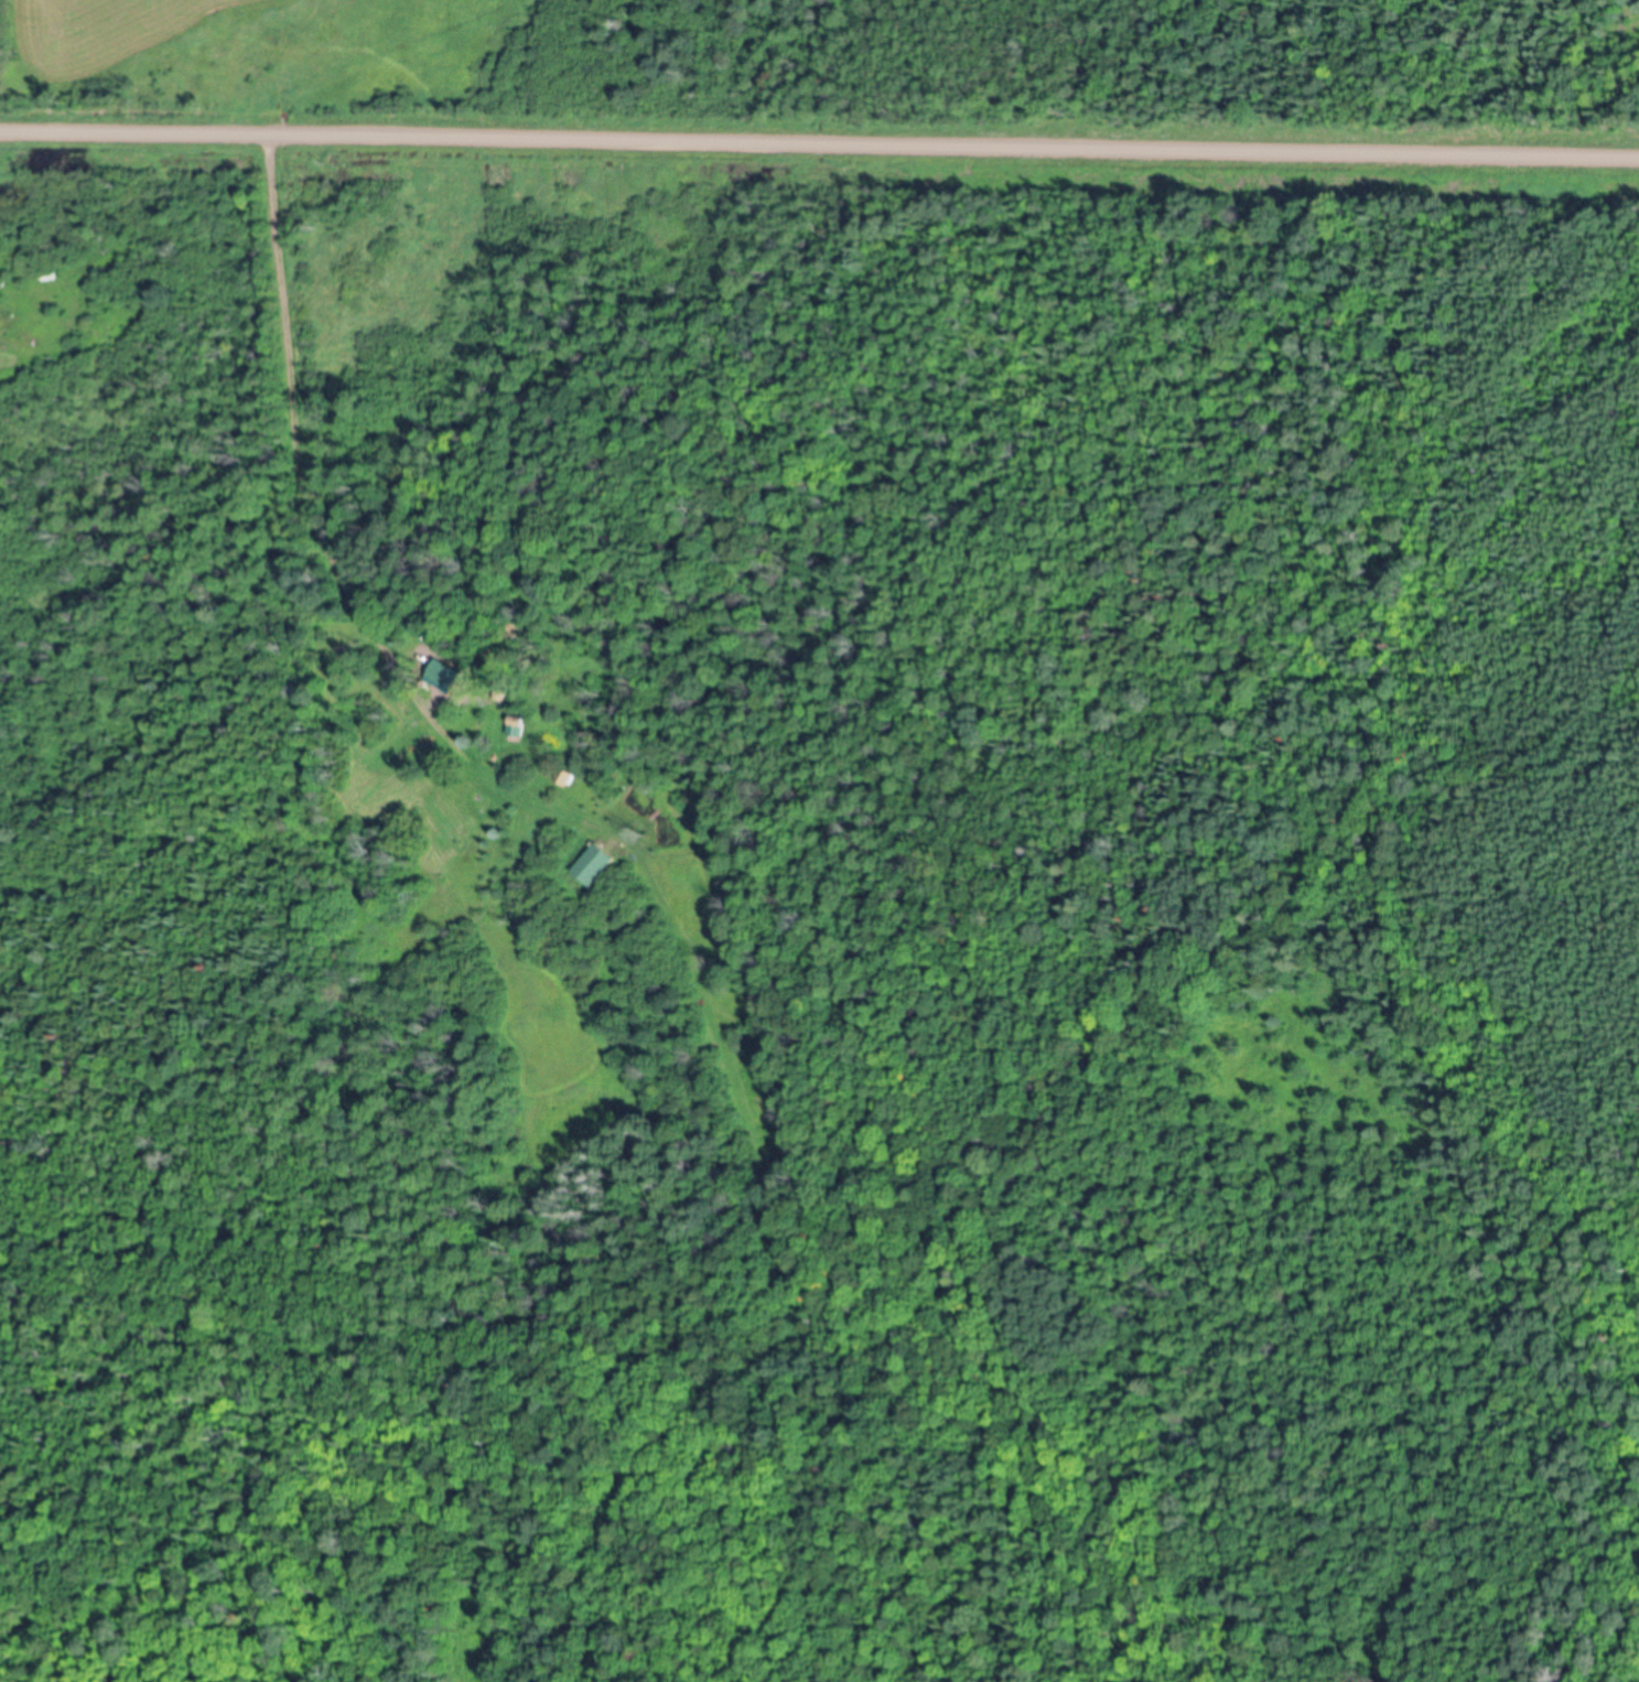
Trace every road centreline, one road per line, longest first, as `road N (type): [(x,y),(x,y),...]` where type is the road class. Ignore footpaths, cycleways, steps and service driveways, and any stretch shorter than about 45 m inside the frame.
road 1 (residential): [(0,132),(1638,161)]
road 2 (track): [(268,137),(313,547),(342,608),(385,659),(425,678)]

